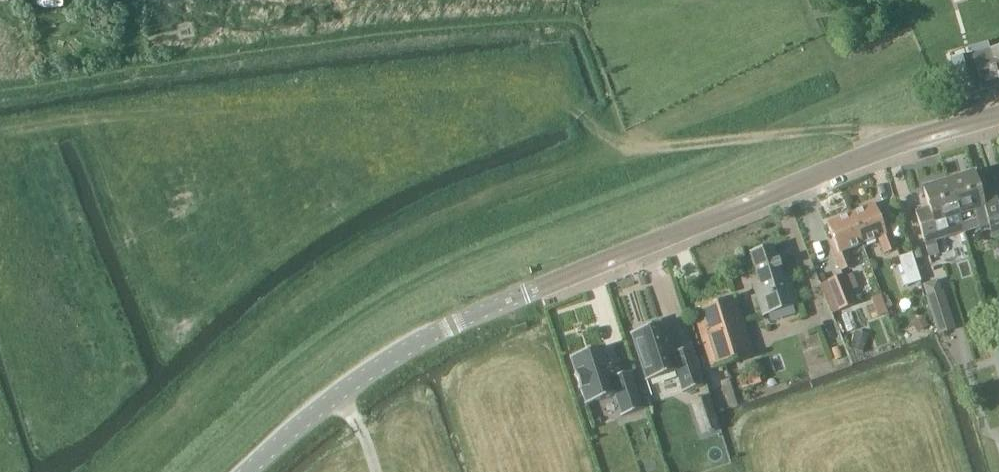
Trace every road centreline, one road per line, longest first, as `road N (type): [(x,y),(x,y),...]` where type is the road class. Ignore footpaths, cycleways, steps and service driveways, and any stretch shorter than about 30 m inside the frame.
road 1 (tertiary): [(249,471),(360,377),(438,330),(900,138),(998,112)]
road 2 (track): [(0,131),(501,74),(562,94),(580,117),(624,145)]
road 3 (track): [(631,146),(394,242),(273,326),(119,471)]
road 4 (track): [(643,147),(592,6)]
road 5 (track): [(624,145),(751,138)]

